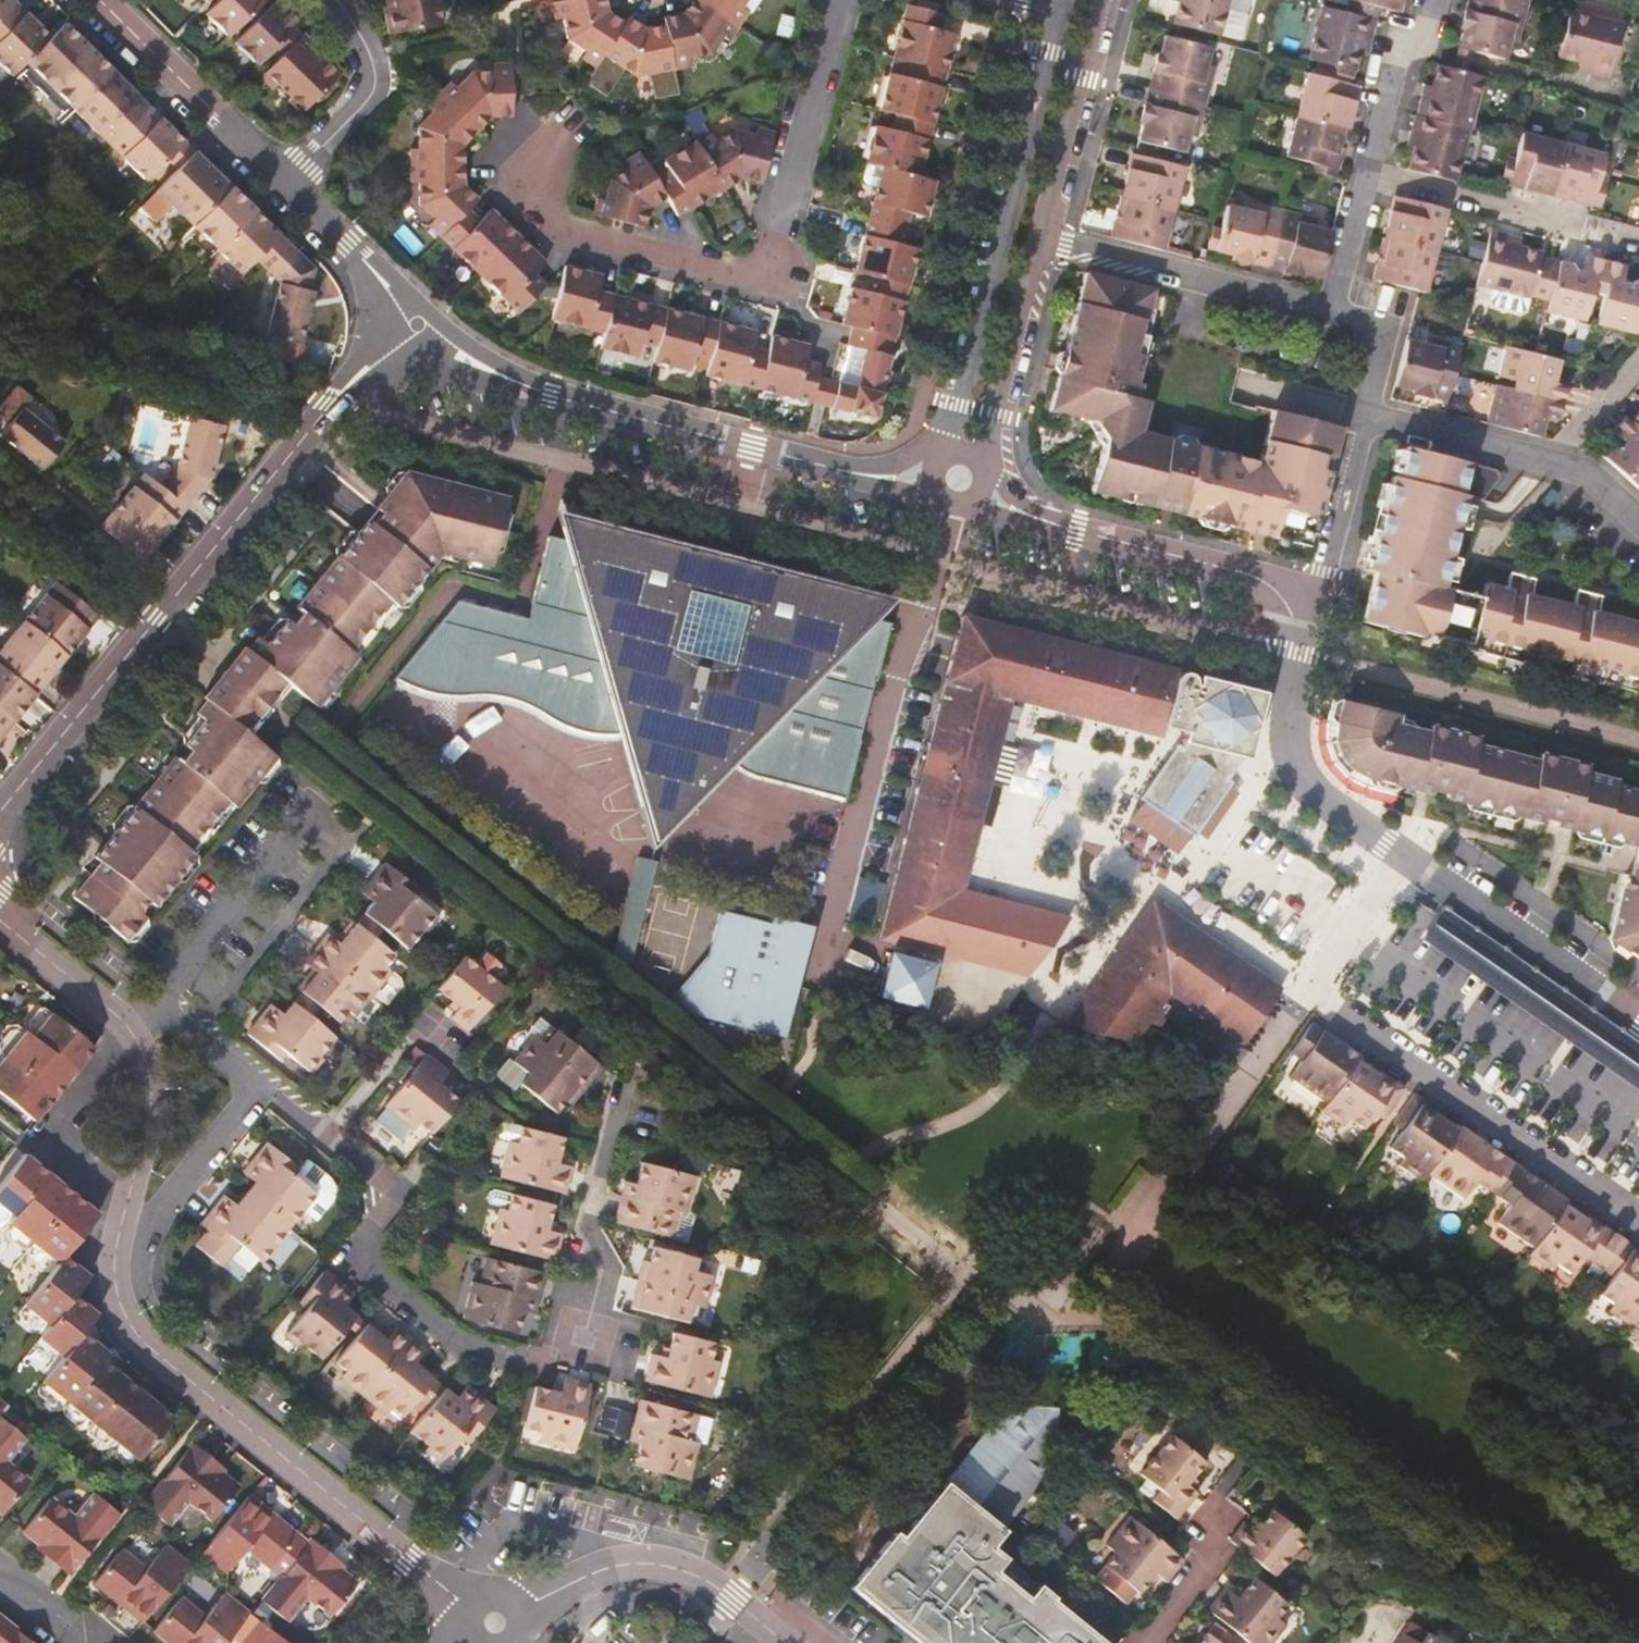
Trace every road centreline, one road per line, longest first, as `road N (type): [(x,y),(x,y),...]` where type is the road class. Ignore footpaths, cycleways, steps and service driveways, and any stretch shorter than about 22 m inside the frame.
road 1 (residential): [(331,1137),(371,1172),(382,1193),(383,1212),(362,1239),(363,1263),(449,1336),(546,1360),(595,1324),(609,1270),(585,1225),(625,1079)]
road 2 (residential): [(0,811),(333,404),(419,328)]
road 3 (residential): [(513,156),(549,226),(766,277),(839,0)]
road 4 (residential): [(1291,610),(1299,656),(1288,731),(1301,779),(1638,1020)]
road 5 (residential): [(116,1259),(122,1309),(140,1339),(458,1599),(496,1621)]
road 6 (residential): [(952,508),(930,606),(900,669),(820,990)]
road 7 (residential): [(1058,5),(949,450)]
road 8 (residential): [(419,328),(482,377),(837,470)]
road 9 (residential): [(784,1642),(705,1580),(660,1564),(596,1573),(496,1621)]
road 10 (residential): [(1039,235),(1330,311)]
road 11 (residential): [(1364,172),(1638,243)]
road 12 (residential): [(94,0),(281,180)]
road 13 (residential): [(1053,523),(1254,579),(1291,610)]
road 14 (residential): [(1039,235),(1103,0)]
road 15 (residential): [(986,466),(1039,235)]
road 16 (residential): [(131,1032),(145,1063),(149,1108),(116,1259)]
road 17 (residential): [(338,0),(371,55),(374,87),(281,180)]
road 18 (residential): [(1365,415),(1325,572),(1291,610)]
road 19 (residential): [(248,1093),(116,1259)]
road 20 (residential): [(281,180),(419,328)]
road 21 (residential): [(1431,0),(1426,19),(1397,51),(1364,172)]
road 22 (residential): [(1365,415),(1544,462)]
road 23 (residential): [(331,1137),(415,1035),(453,1066)]
road 24 (residential): [(0,922),(131,1032)]
road 25 (residential): [(131,1032),(156,1016),(185,1025),(248,1093)]
road 26 (residential): [(1144,1642),(1208,1562),(1209,1518)]
road 27 (residential): [(1364,172),(1330,311)]
road 28 (residential): [(1544,462),(1638,359)]
road 29 (residential): [(1330,311),(1371,327),(1381,348),(1365,415)]

